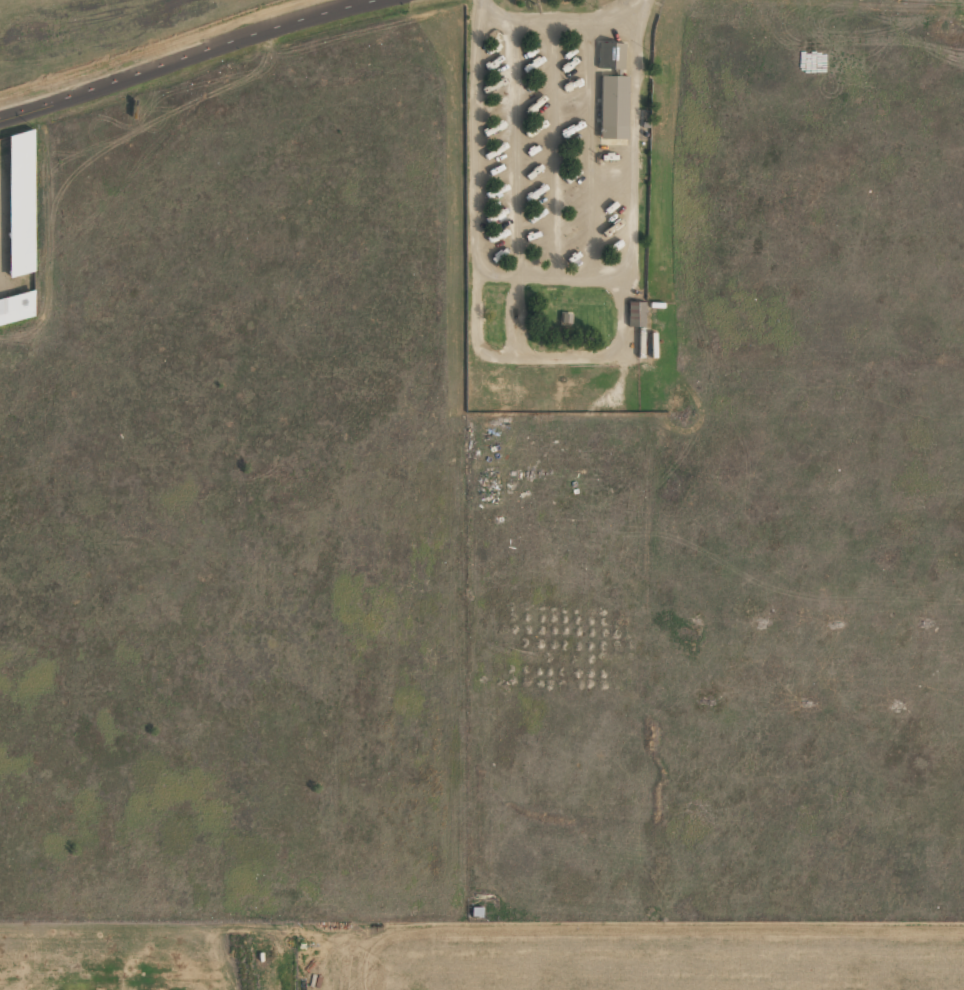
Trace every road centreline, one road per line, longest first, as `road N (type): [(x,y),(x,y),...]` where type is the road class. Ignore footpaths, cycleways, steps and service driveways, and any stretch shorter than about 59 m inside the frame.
road 1 (tertiary): [(0,119),(373,0)]

